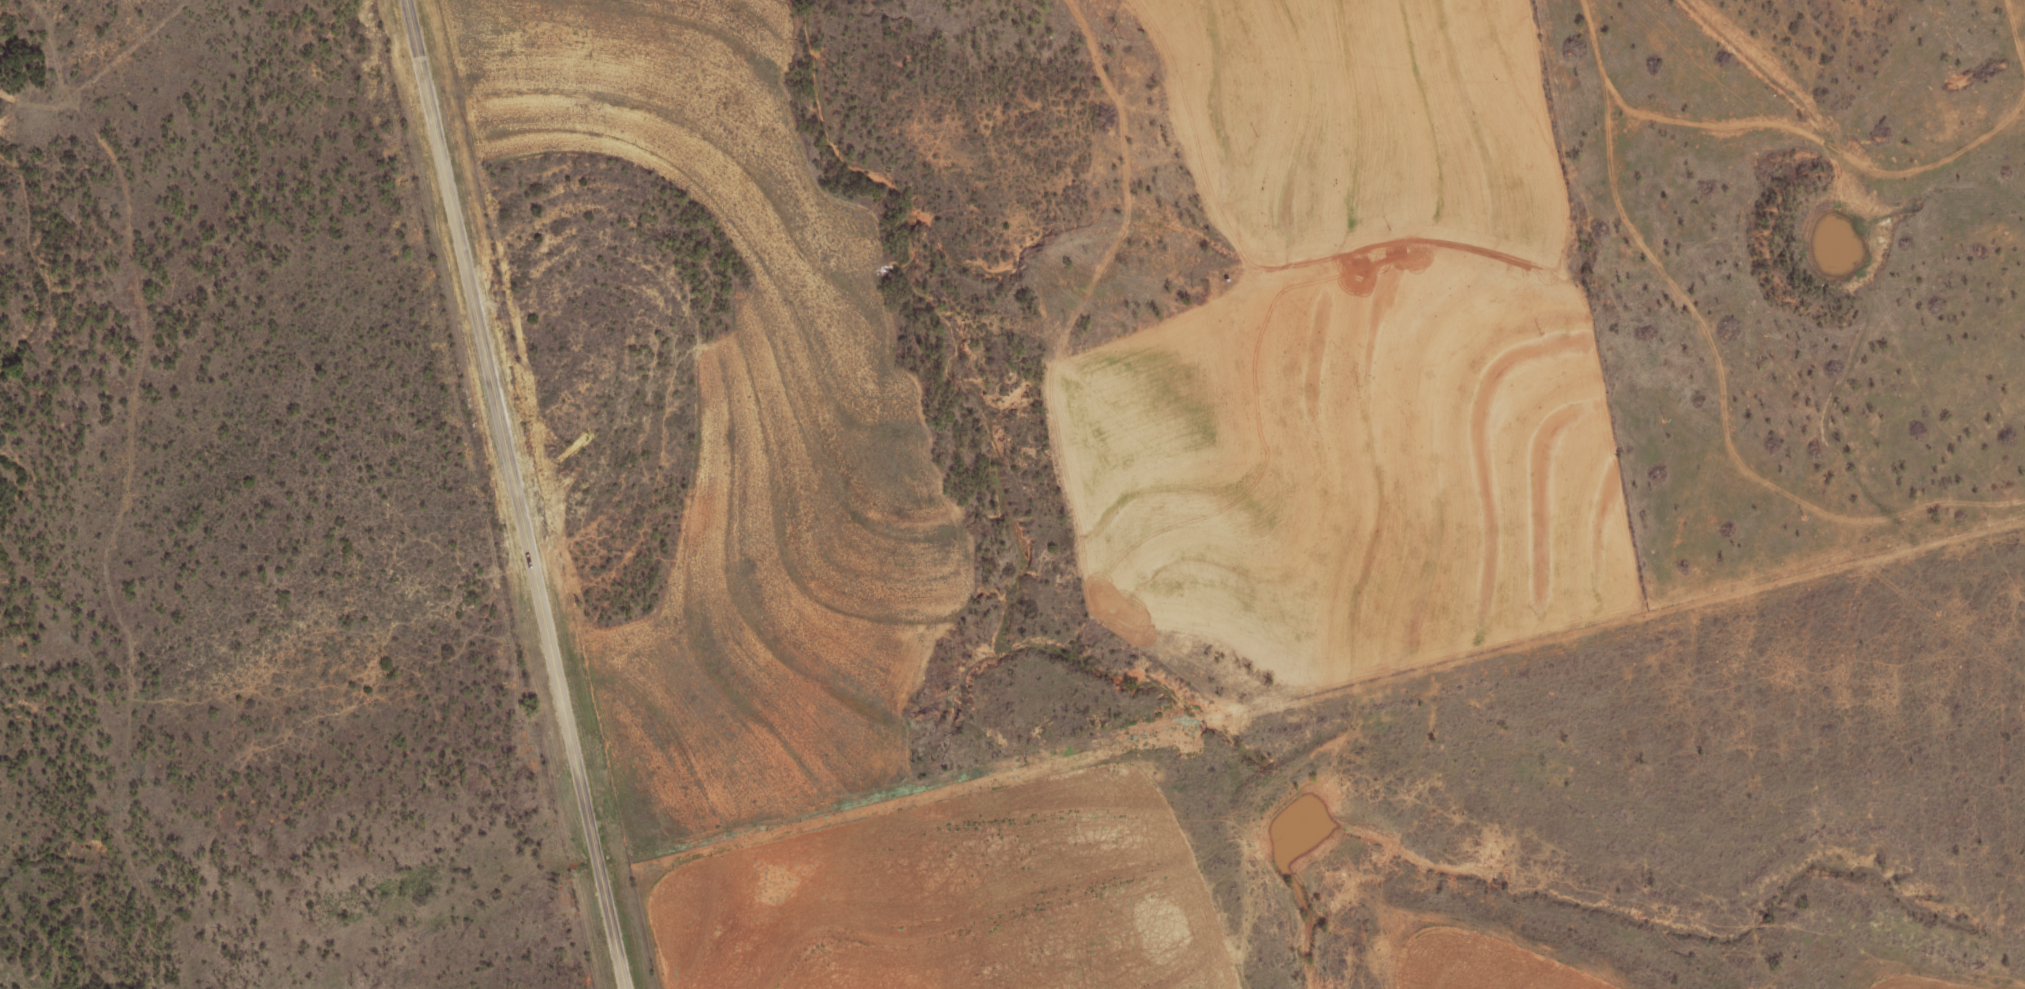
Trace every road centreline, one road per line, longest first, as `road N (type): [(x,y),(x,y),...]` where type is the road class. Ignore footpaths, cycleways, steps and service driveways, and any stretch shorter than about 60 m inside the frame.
road 1 (secondary): [(622,988),(404,0)]
road 2 (track): [(1579,0),(1606,74),(1633,108),(1680,121),(1776,123),(1805,132)]

